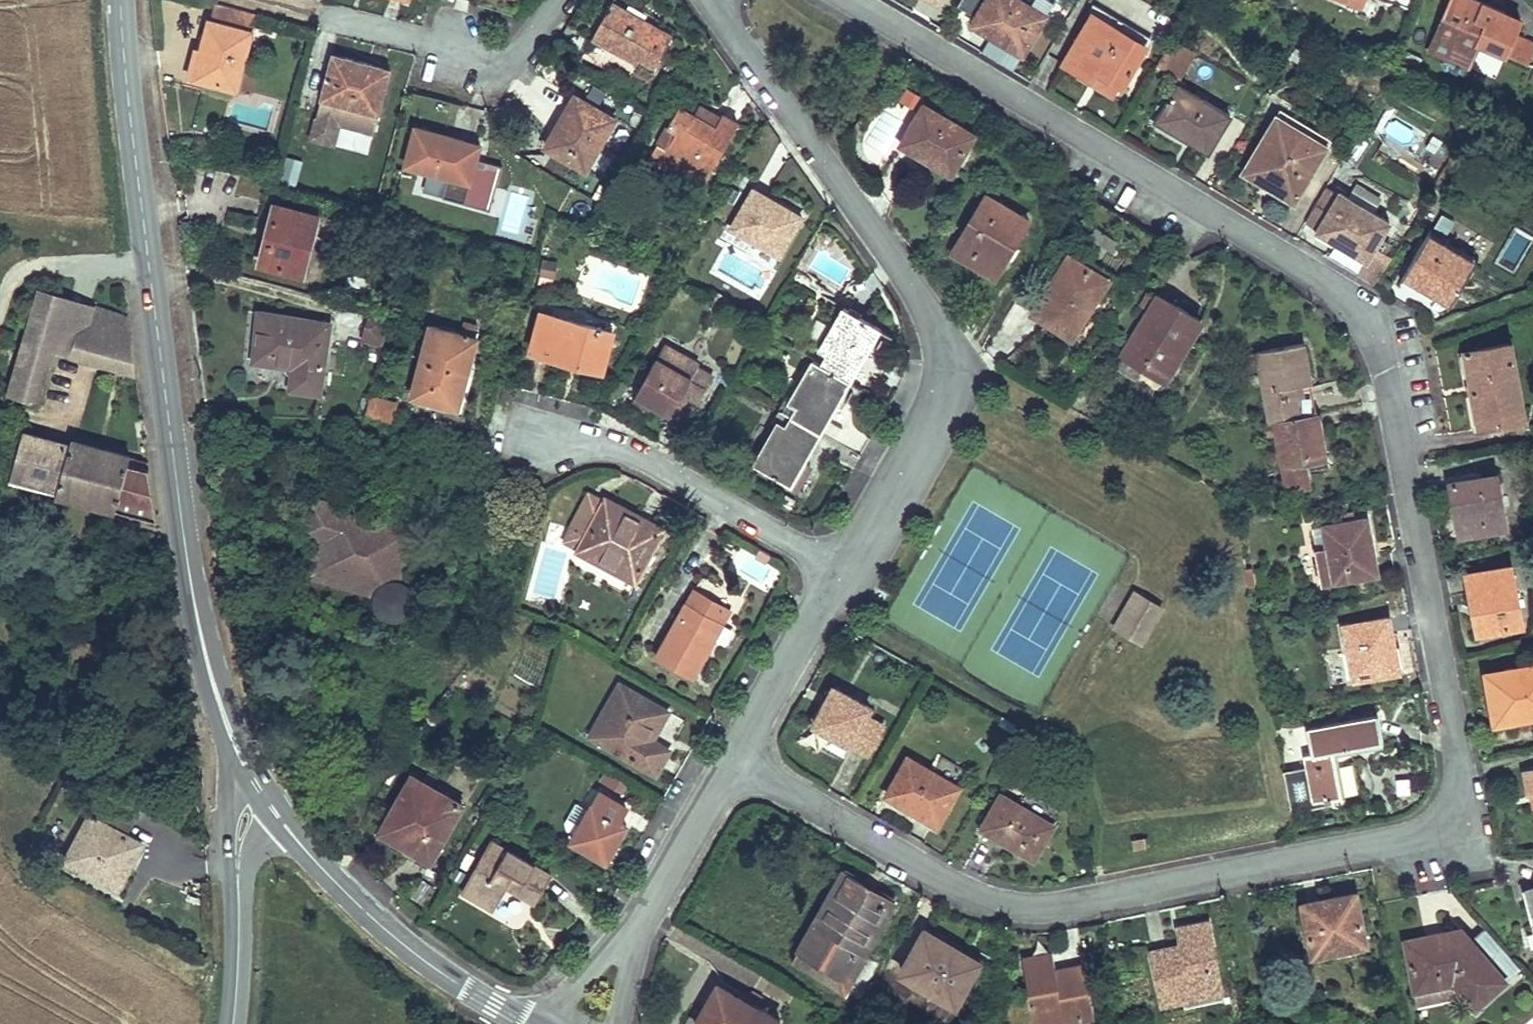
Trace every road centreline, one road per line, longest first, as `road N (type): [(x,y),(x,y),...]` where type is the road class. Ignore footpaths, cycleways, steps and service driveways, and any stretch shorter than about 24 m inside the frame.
road 1 (residential): [(845,0),(1343,298),(1370,331),(1386,361),(1460,776),(1438,826),(1402,840),(1054,907),(1015,906),(983,898),(734,758)]
road 2 (secondary): [(250,776),(221,709),(195,612),(122,0)]
road 3 (residential): [(845,572),(947,391),(944,327),(715,0)]
road 4 (residential): [(532,444),(615,446),(845,572)]
road 5 (secondary): [(527,1023),(397,942),(281,824)]
road 6 (residential): [(734,758),(845,572)]
road 7 (residential): [(641,920),(734,758)]
road 8 (residential): [(641,920),(546,1023)]
road 9 (tertiary): [(250,776),(229,800),(239,903)]
road 10 (tertiary): [(234,1023),(239,903)]

